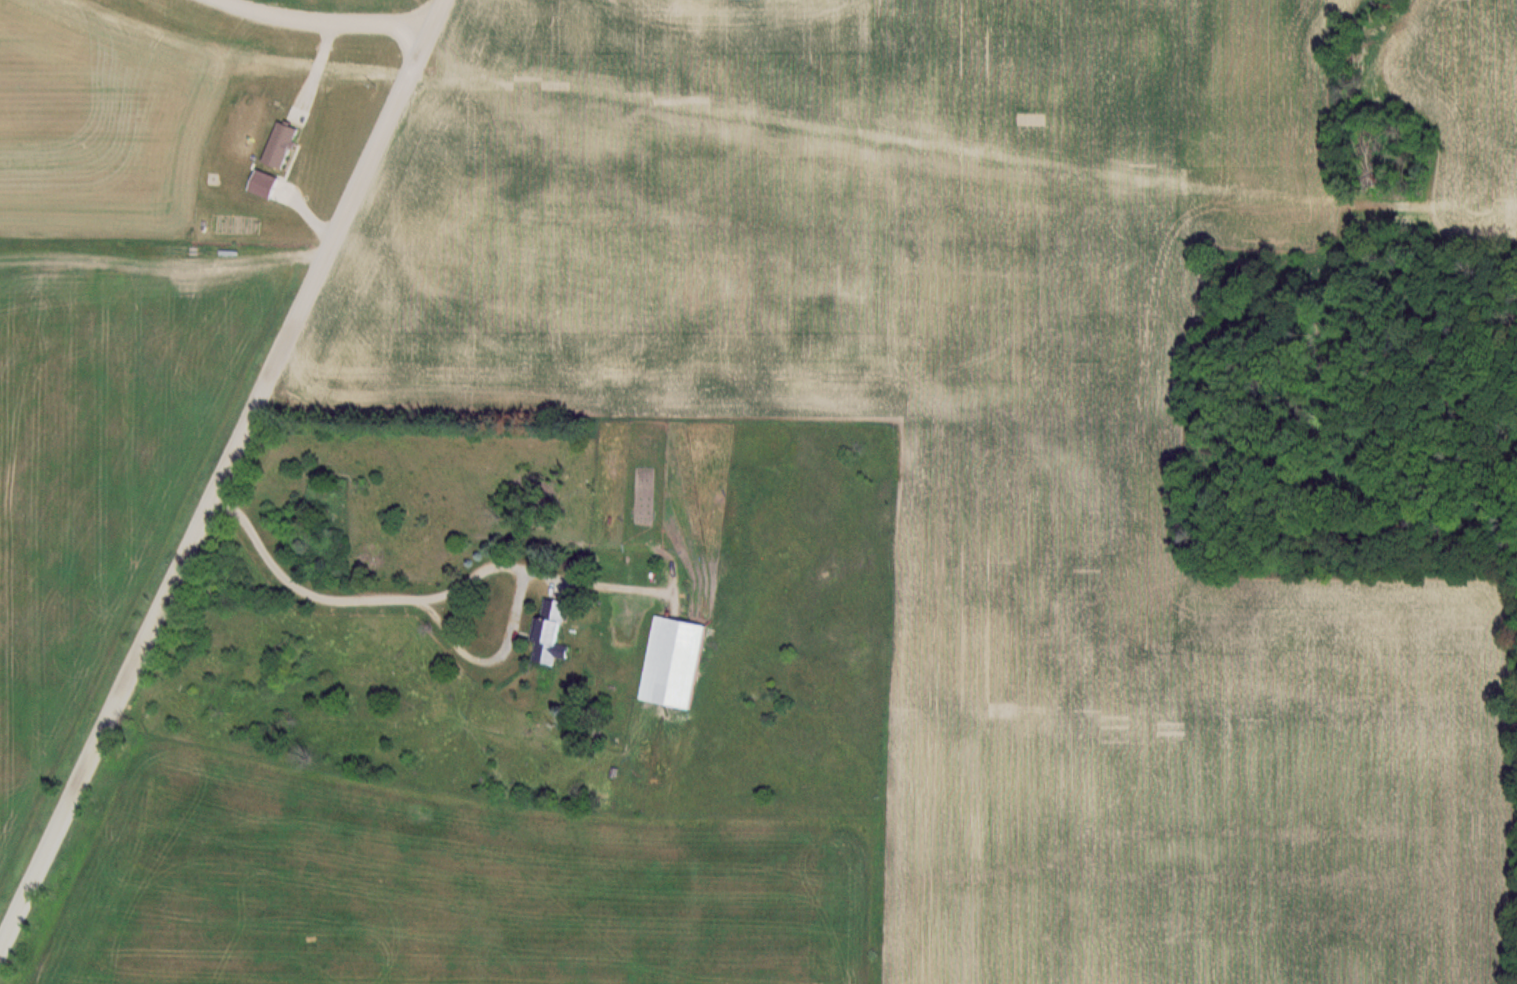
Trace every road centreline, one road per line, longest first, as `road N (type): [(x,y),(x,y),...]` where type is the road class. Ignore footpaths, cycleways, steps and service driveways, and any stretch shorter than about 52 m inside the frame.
road 1 (residential): [(0,945),(443,0)]

